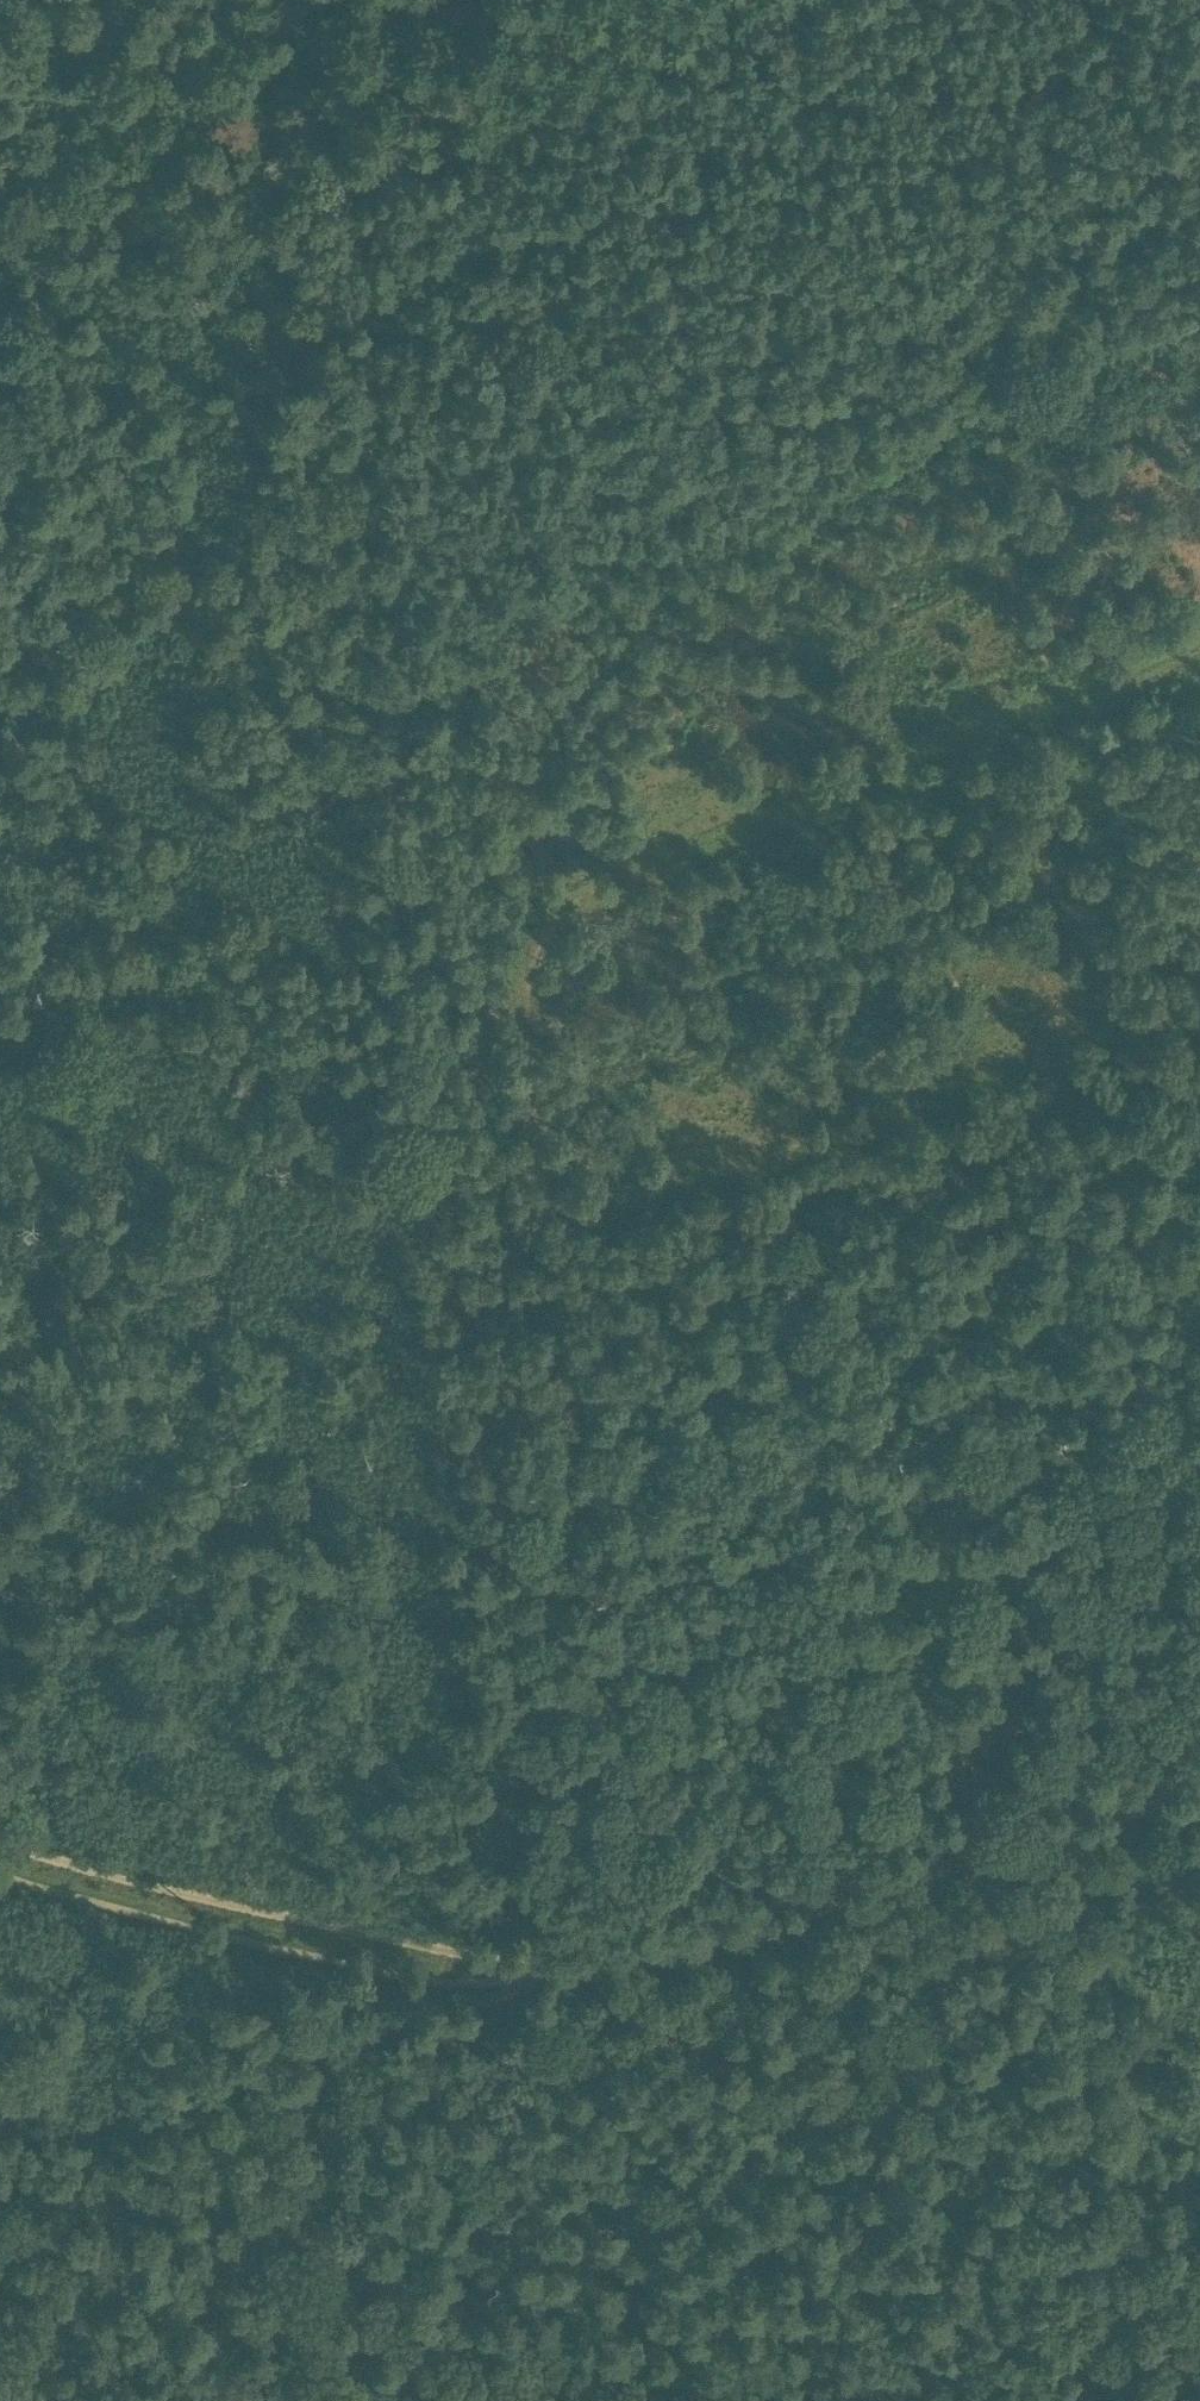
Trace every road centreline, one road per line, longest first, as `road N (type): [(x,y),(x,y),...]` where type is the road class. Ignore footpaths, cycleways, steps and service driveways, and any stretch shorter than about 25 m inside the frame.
road 1 (track): [(520,1975),(470,1341),(379,647)]
road 2 (track): [(1199,1795),(521,1980)]
road 3 (track): [(1069,1816),(1124,2077),(1162,2400)]
road 4 (track): [(521,1980),(0,2153)]
road 5 (track): [(521,1980),(466,1952),(0,1835)]
road 6 (track): [(233,2078),(283,2400)]

